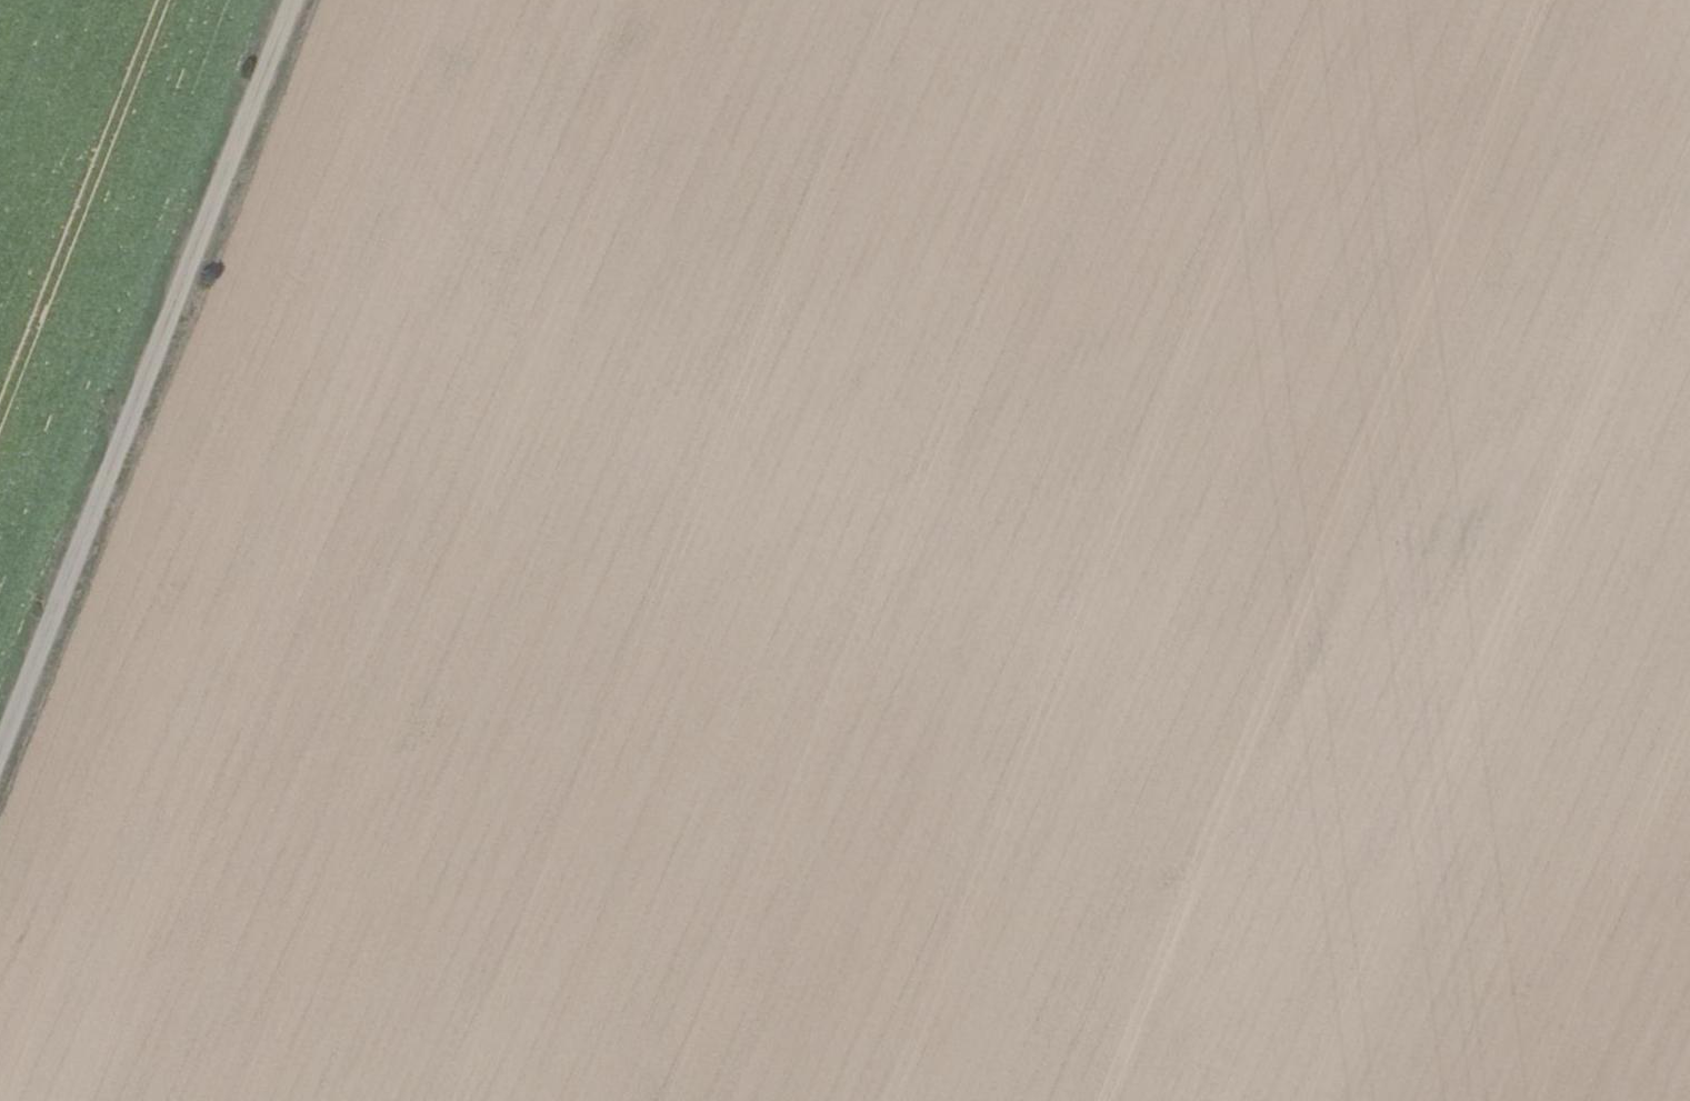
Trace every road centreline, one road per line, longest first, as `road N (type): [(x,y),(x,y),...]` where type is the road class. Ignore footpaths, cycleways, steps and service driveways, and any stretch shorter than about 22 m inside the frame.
road 1 (track): [(0,739),(288,0)]

